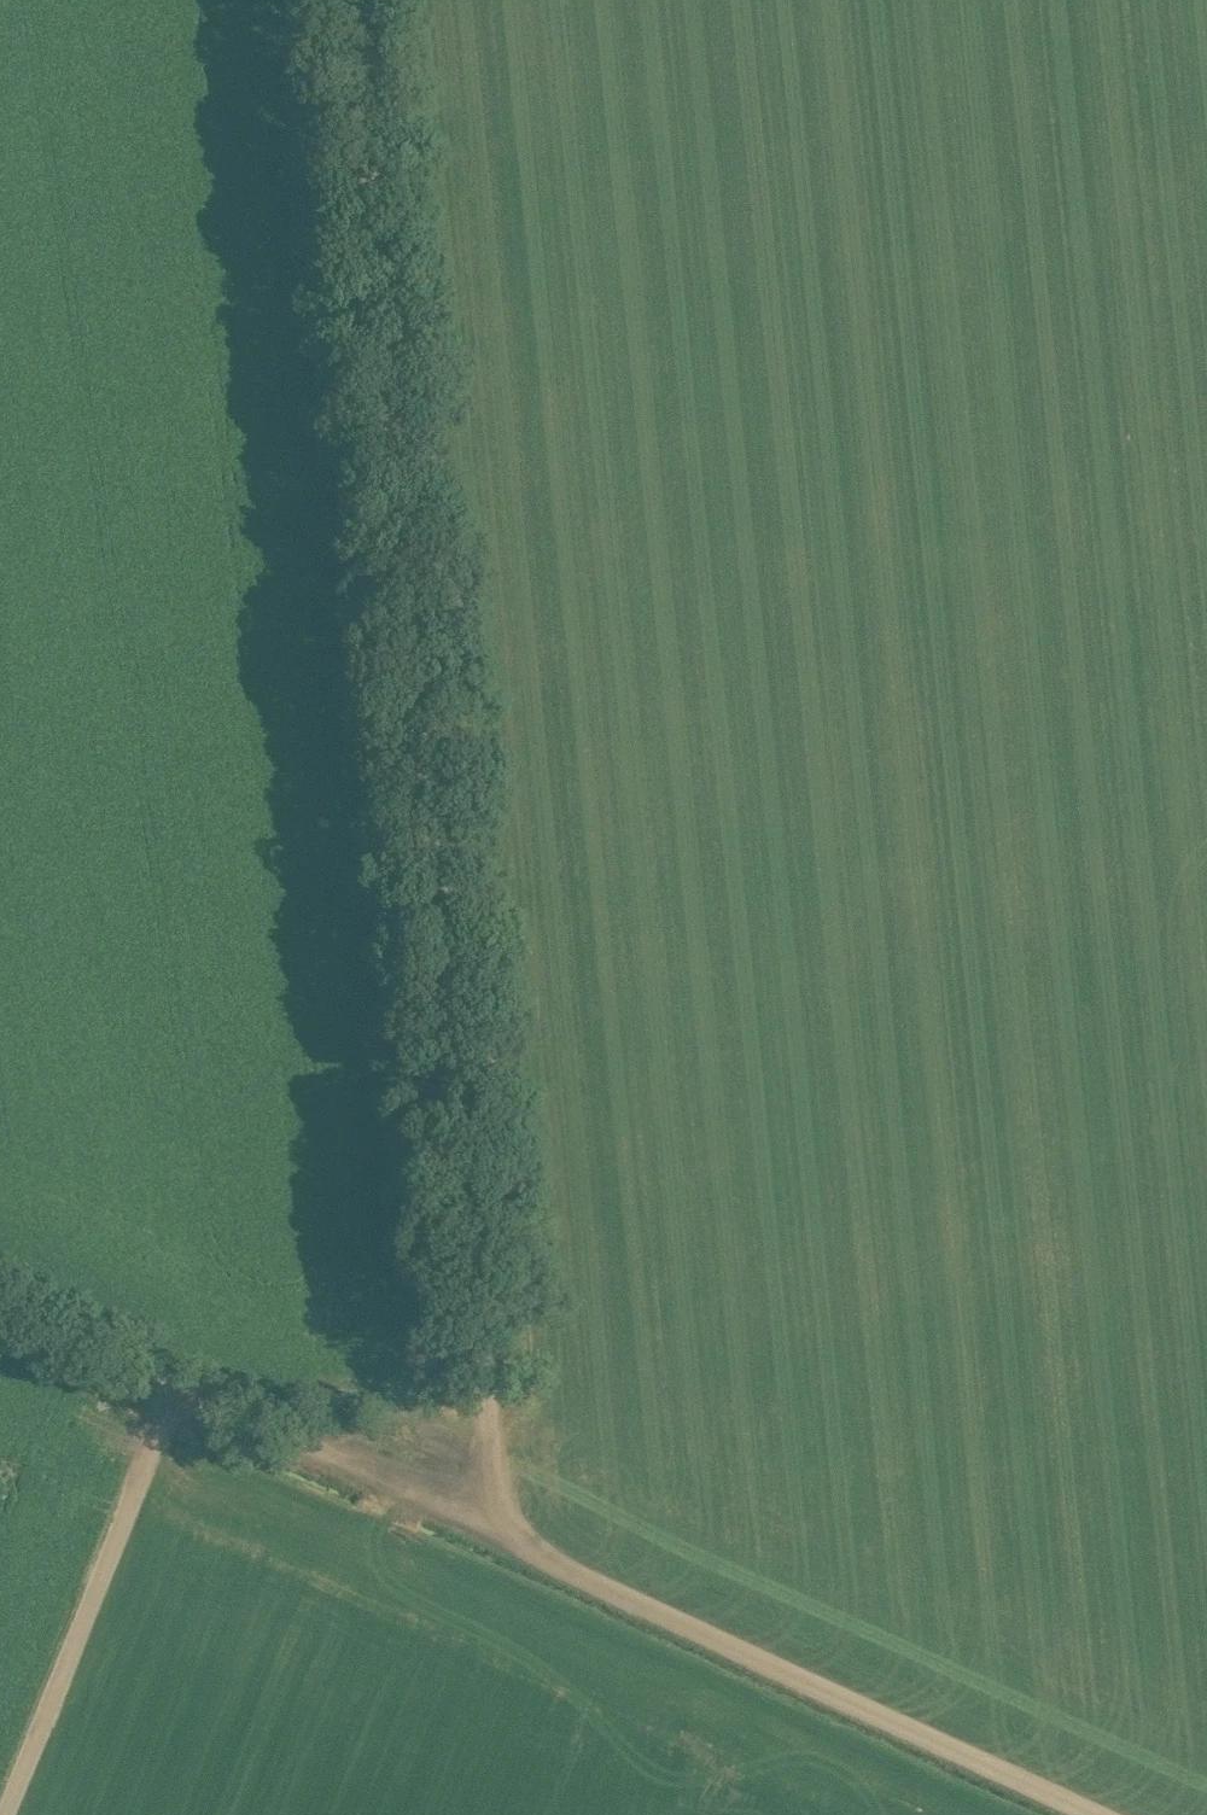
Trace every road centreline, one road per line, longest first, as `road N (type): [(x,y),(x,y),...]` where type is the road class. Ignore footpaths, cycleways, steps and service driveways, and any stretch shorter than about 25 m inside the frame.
road 1 (track): [(0,1301),(1102,1814)]
road 2 (track): [(4,1814),(145,1485),(167,1456),(369,1522),(411,1492)]

